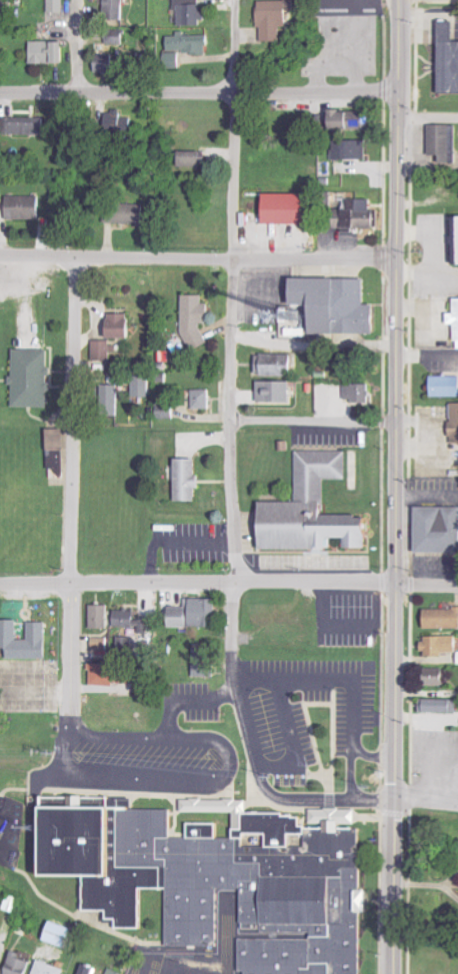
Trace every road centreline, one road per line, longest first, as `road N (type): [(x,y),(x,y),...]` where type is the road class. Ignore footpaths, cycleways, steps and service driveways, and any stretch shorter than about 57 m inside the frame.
road 1 (tertiary): [(393,0),(390,973)]
road 2 (residential): [(232,0),(228,650)]
road 3 (residential): [(70,739),(75,259)]
road 4 (residential): [(0,93),(395,90)]
road 5 (residential): [(0,257),(393,258)]
road 6 (residential): [(0,583),(392,580)]
road 7 (residential): [(229,424),(392,422)]

